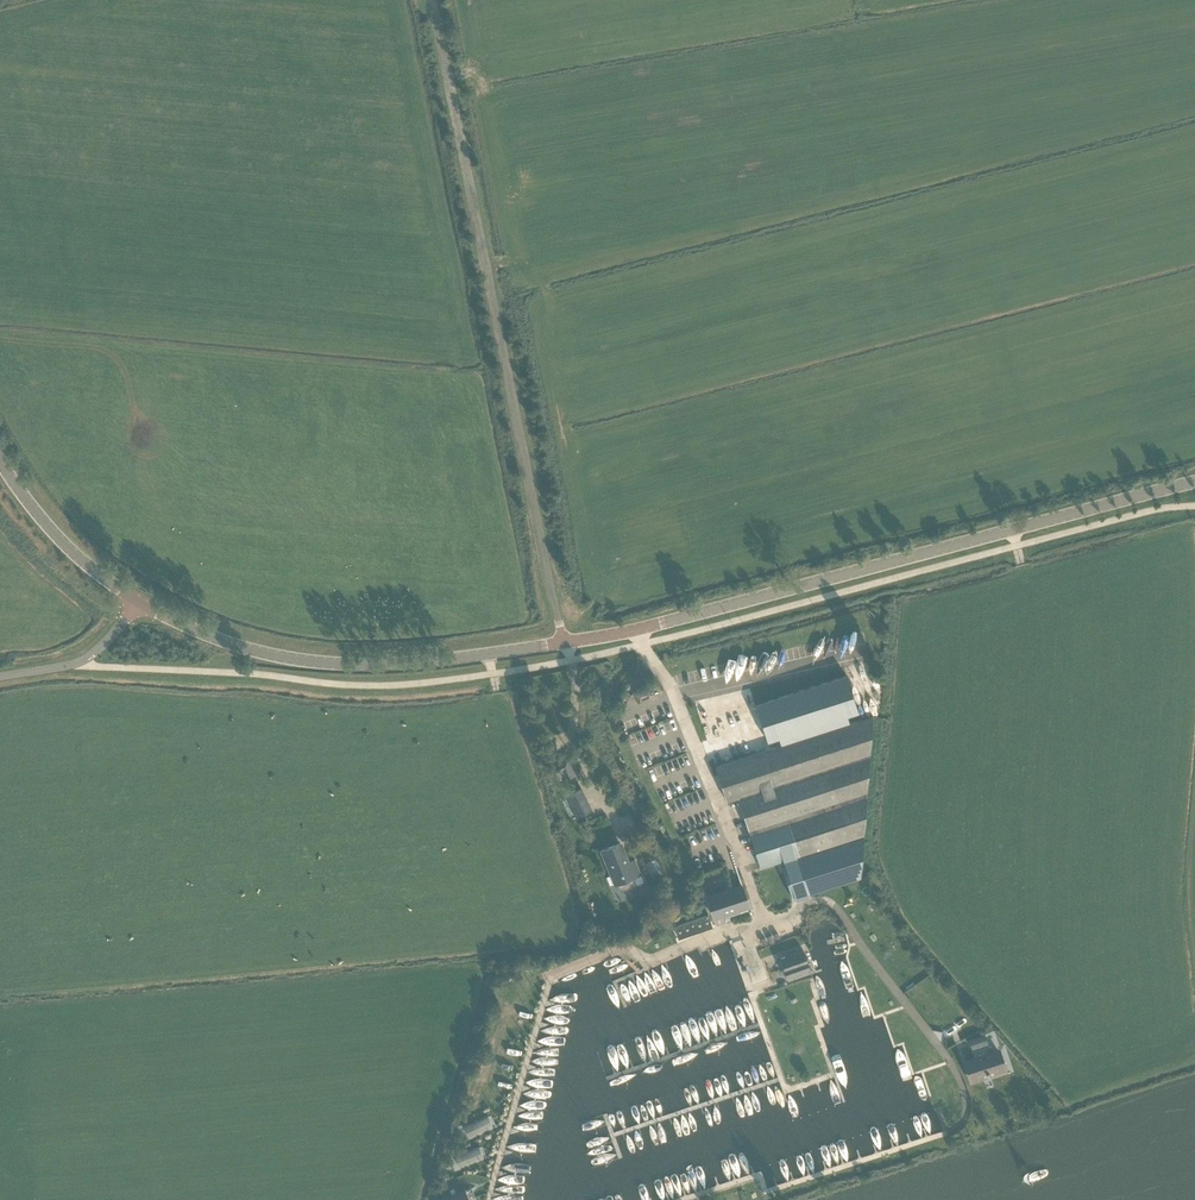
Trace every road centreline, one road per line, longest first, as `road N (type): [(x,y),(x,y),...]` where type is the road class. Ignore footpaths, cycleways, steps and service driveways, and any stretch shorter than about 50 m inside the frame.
road 1 (unclassified): [(564,643),(433,0)]
road 2 (tertiary): [(564,643),(1194,482)]
road 3 (tertiary): [(564,643),(422,663),(329,664),(241,647),(138,602)]
road 4 (tertiary): [(138,602),(69,549),(0,460)]
road 5 (unclassified): [(0,677),(82,661),(138,602)]

